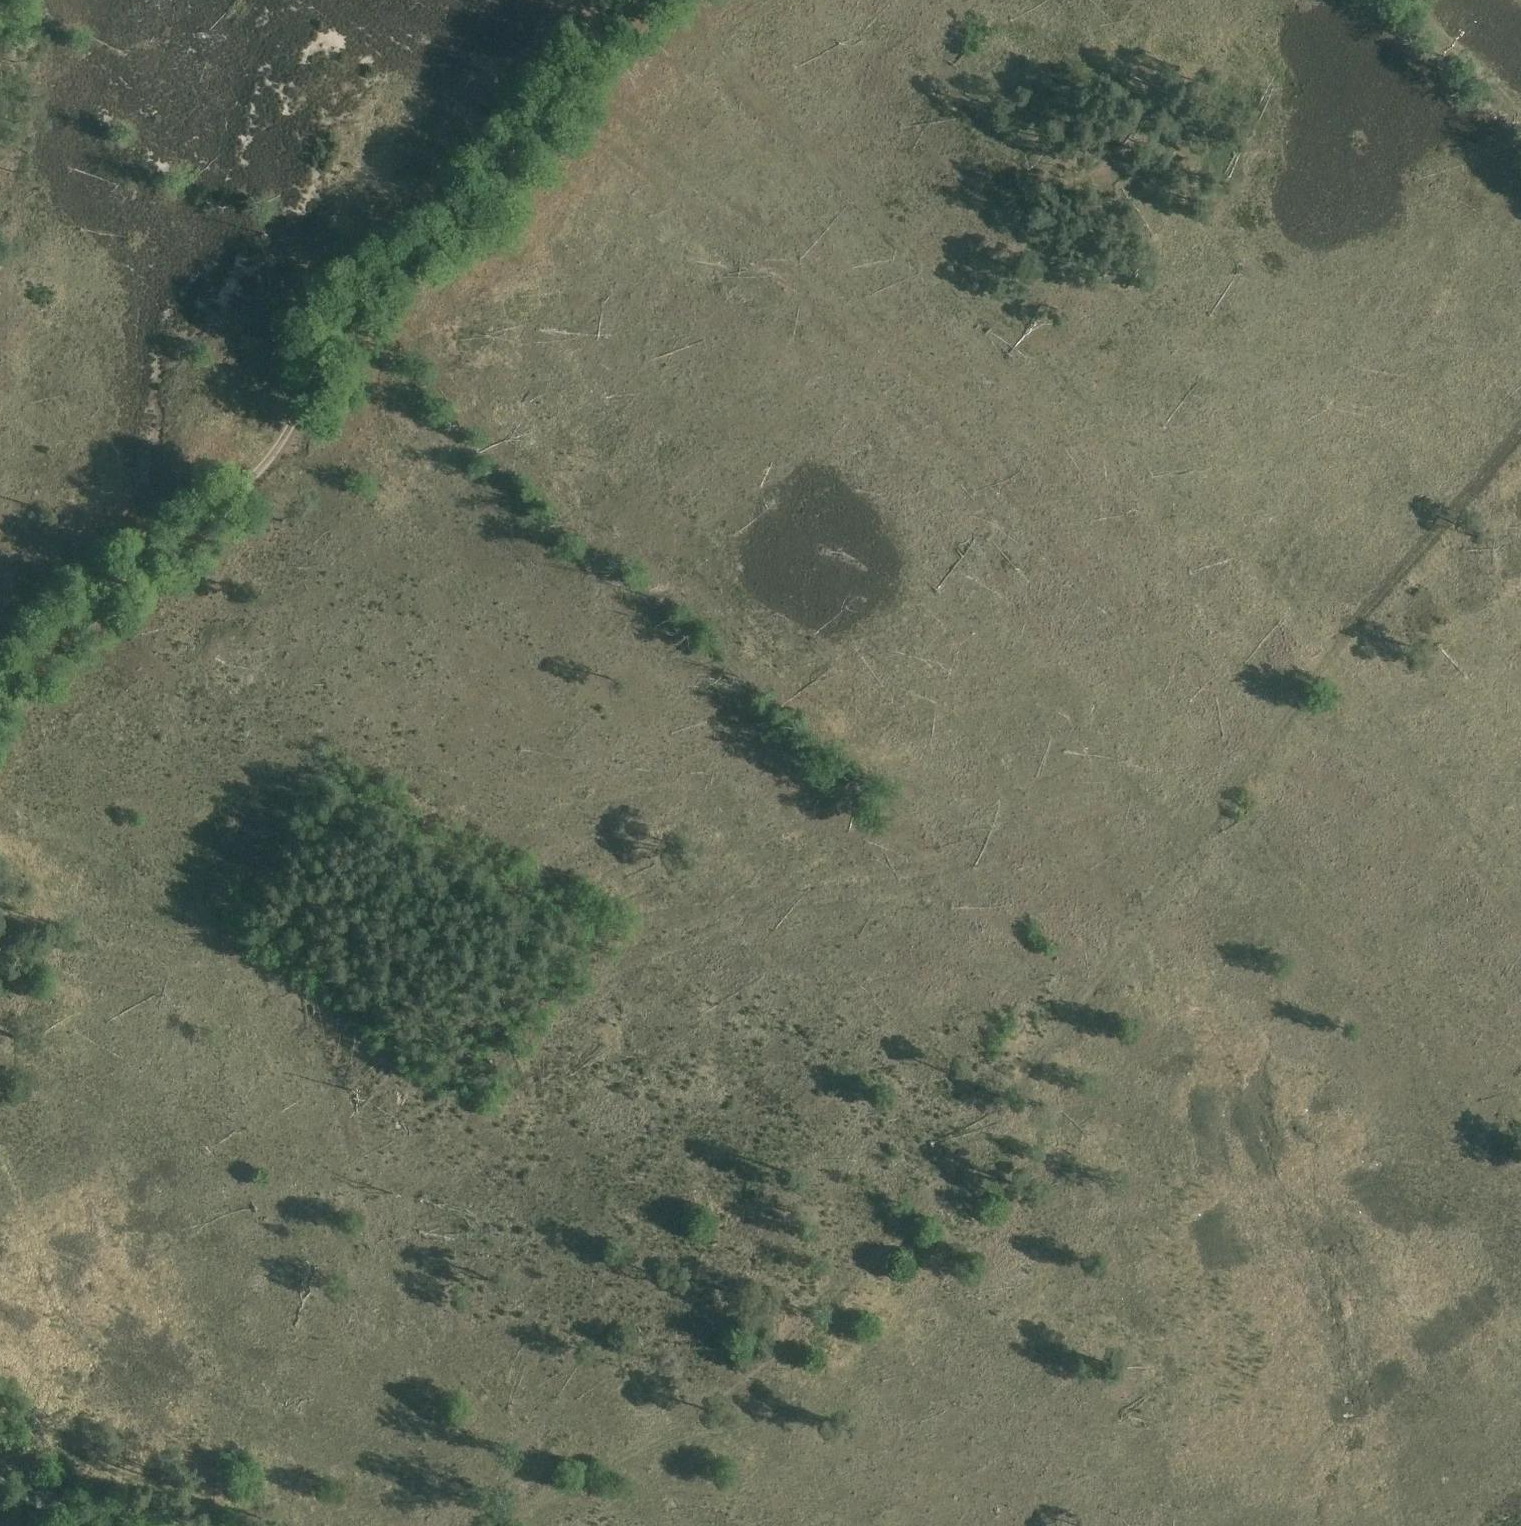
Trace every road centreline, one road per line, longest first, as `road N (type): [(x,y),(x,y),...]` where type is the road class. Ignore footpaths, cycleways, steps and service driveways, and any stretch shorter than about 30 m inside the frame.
road 1 (track): [(641,0),(477,203),(376,286),(346,321),(263,467),(58,631),(0,688)]

